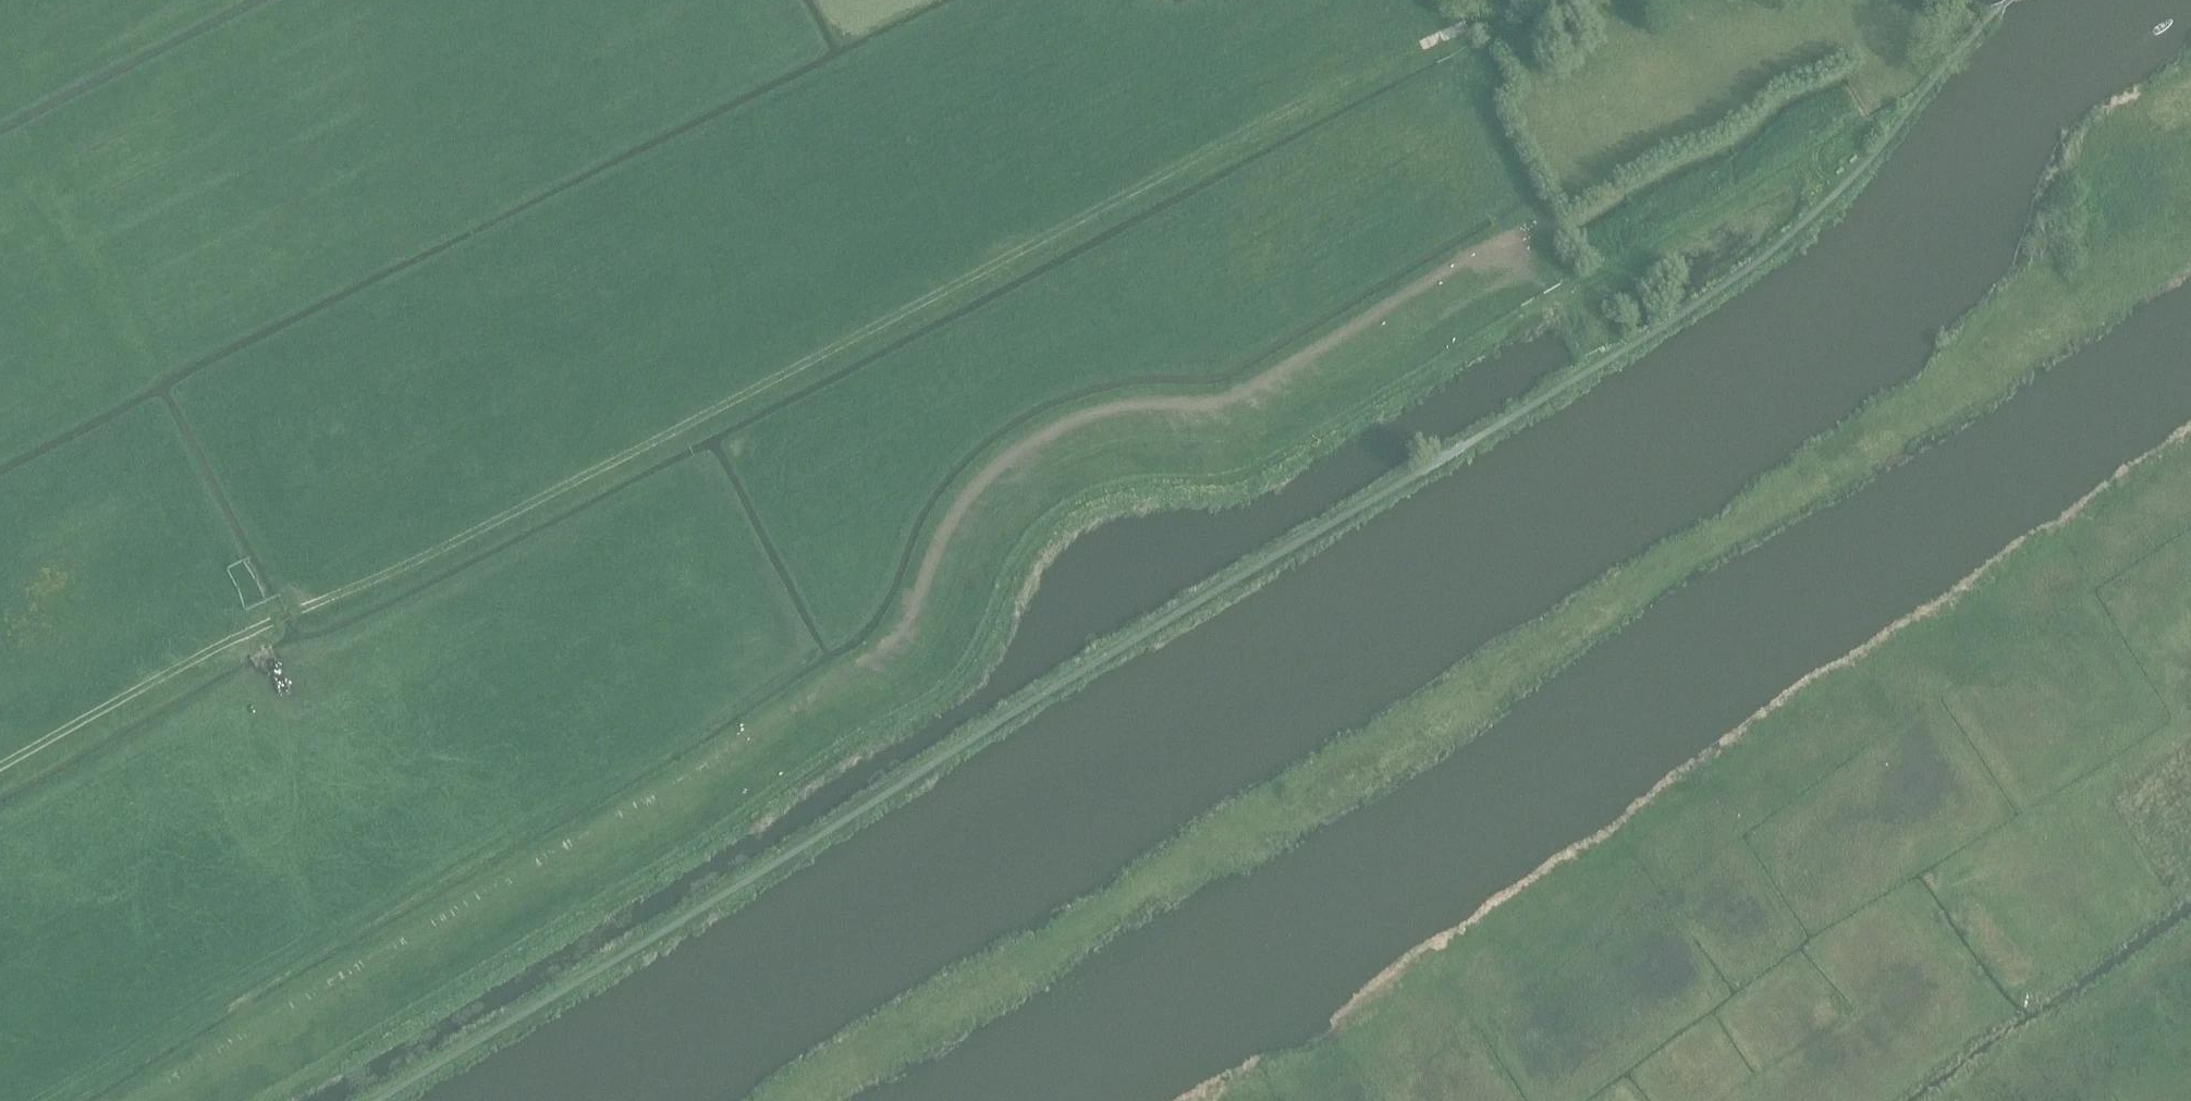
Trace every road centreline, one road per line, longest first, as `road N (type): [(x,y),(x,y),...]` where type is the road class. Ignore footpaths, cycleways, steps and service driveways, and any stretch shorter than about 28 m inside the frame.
road 1 (track): [(0,767),(191,661),(596,477),(1525,0)]

